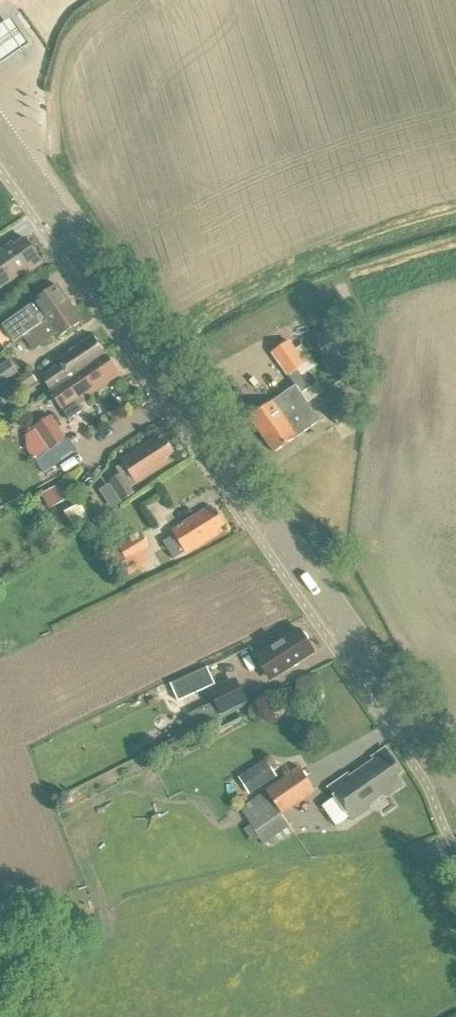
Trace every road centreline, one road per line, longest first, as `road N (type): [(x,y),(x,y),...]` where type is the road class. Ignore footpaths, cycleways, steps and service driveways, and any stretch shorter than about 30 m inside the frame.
road 1 (secondary): [(455,790),(0,133)]

